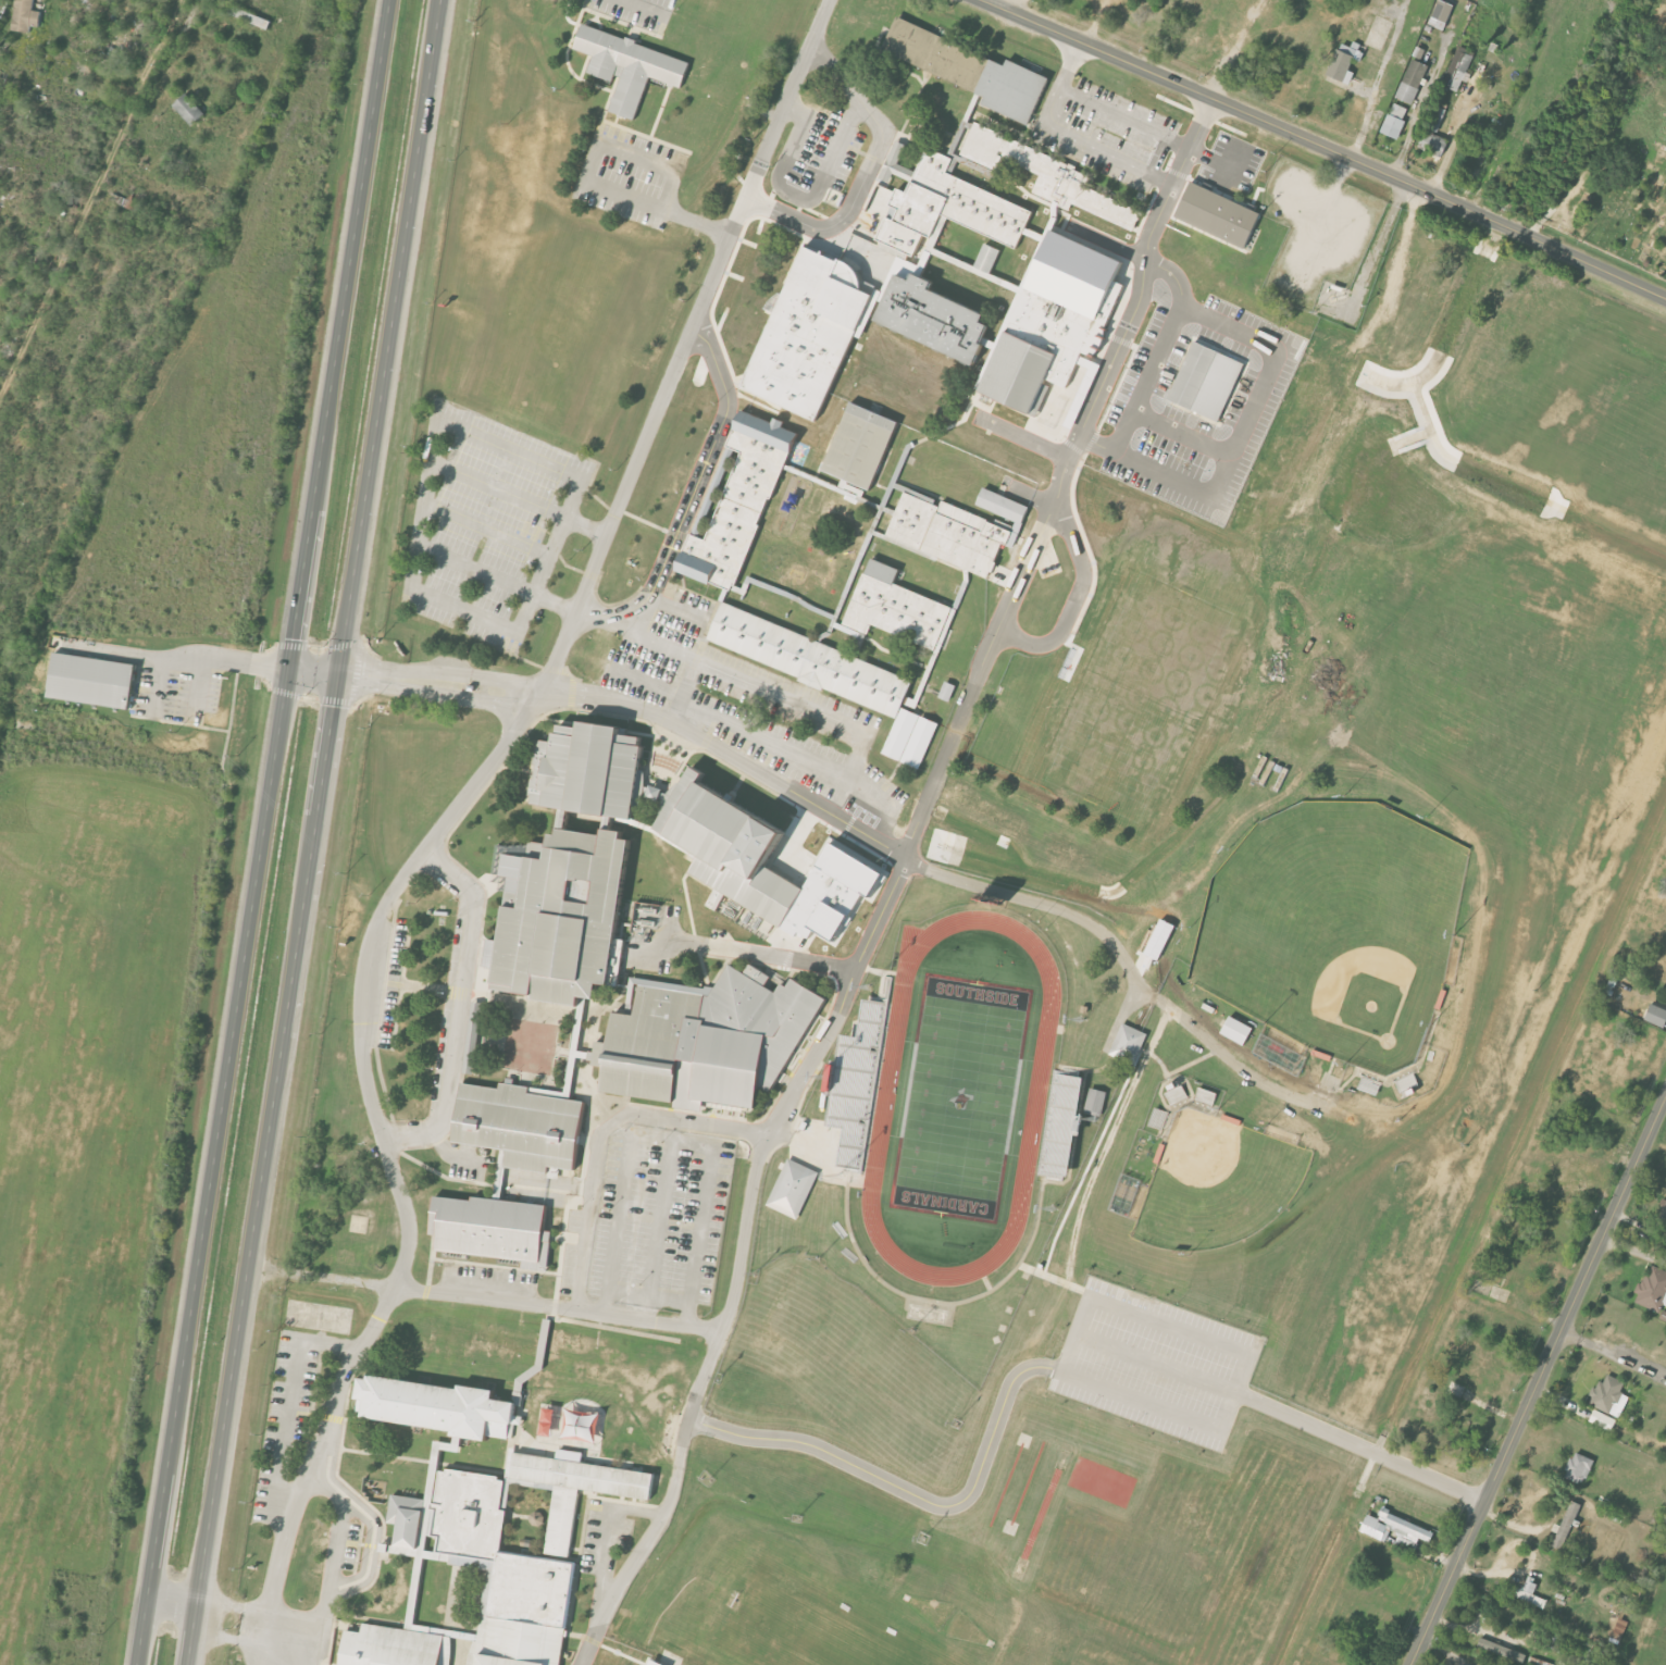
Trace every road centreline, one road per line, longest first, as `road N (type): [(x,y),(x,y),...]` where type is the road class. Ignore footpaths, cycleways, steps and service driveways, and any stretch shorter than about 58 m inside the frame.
road 1 (primary): [(393,0),(137,1664)]
road 2 (primary): [(190,1664),(441,0)]
road 3 (tertiary): [(1665,301),(983,0)]
road 4 (residential): [(1413,1664),(1665,1101)]

